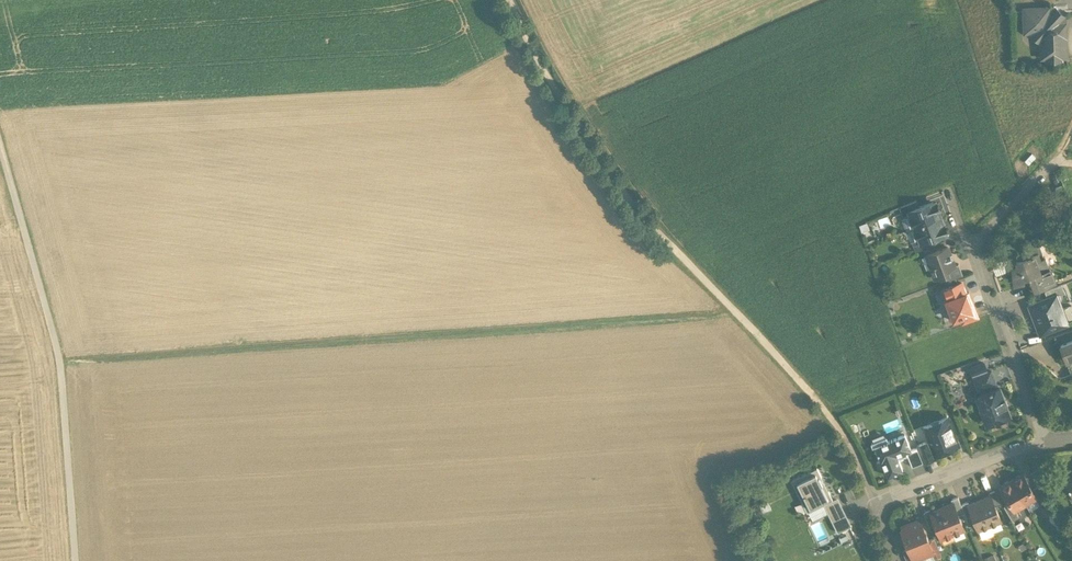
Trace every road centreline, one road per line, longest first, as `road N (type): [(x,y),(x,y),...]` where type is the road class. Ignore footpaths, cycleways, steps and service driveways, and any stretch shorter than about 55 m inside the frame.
road 1 (track): [(60,363),(652,323),(720,317),(732,308)]
road 2 (track): [(842,432),(608,172),(508,0)]
road 3 (track): [(75,560),(57,347),(0,148)]
road 4 (residential): [(897,560),(875,506),(1044,442)]
road 5 (residential): [(1044,442),(972,247)]
road 6 (residential): [(972,247),(1058,158)]

